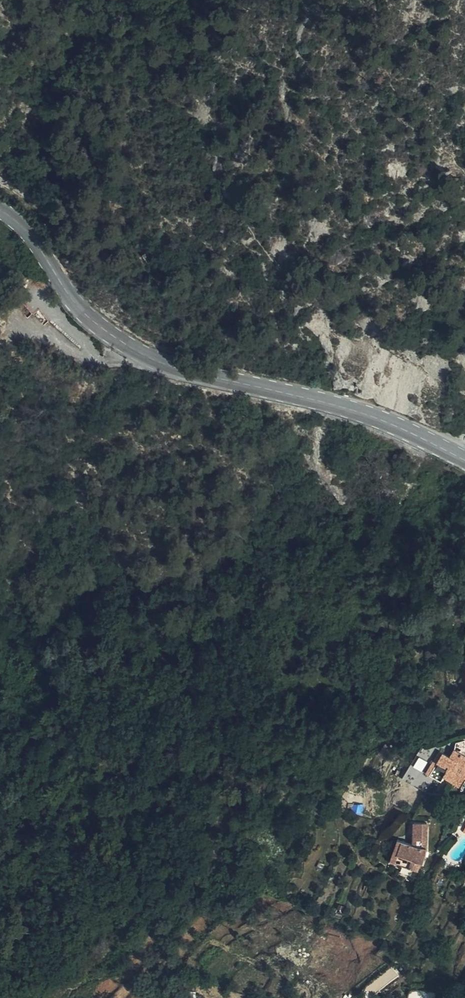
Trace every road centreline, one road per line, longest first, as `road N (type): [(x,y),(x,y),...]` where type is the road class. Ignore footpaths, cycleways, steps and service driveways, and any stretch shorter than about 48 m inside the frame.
road 1 (tertiary): [(464,458),(333,403),(165,366),(127,346),(79,308),(32,234),(0,206)]

